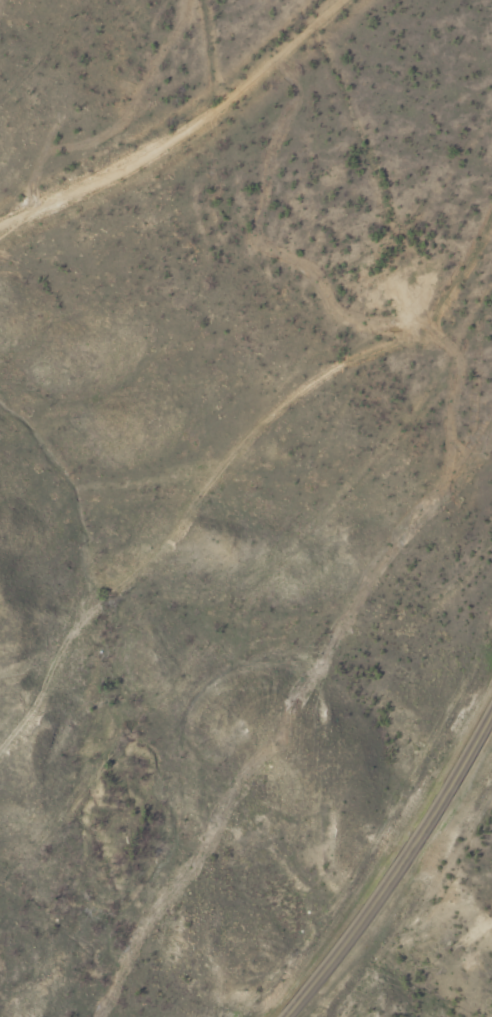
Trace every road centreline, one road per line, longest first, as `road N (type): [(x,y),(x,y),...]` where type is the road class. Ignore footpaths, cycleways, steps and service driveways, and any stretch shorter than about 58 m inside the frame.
road 1 (track): [(299,54),(404,254),(399,343),(252,401),(169,469),(163,495),(0,735)]
road 2 (tertiary): [(491,729),(388,898),(297,1016)]
road 3 (track): [(0,219),(153,149),(268,59),(299,54)]

